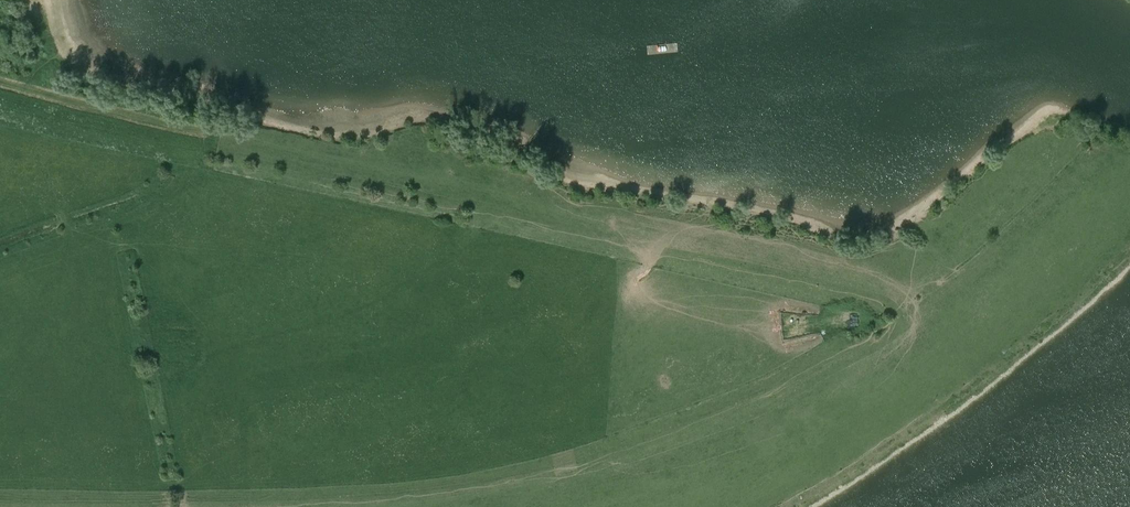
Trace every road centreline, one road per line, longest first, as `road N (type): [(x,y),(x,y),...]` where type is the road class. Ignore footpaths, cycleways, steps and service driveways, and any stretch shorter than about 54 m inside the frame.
road 1 (track): [(201,130),(0,82)]

